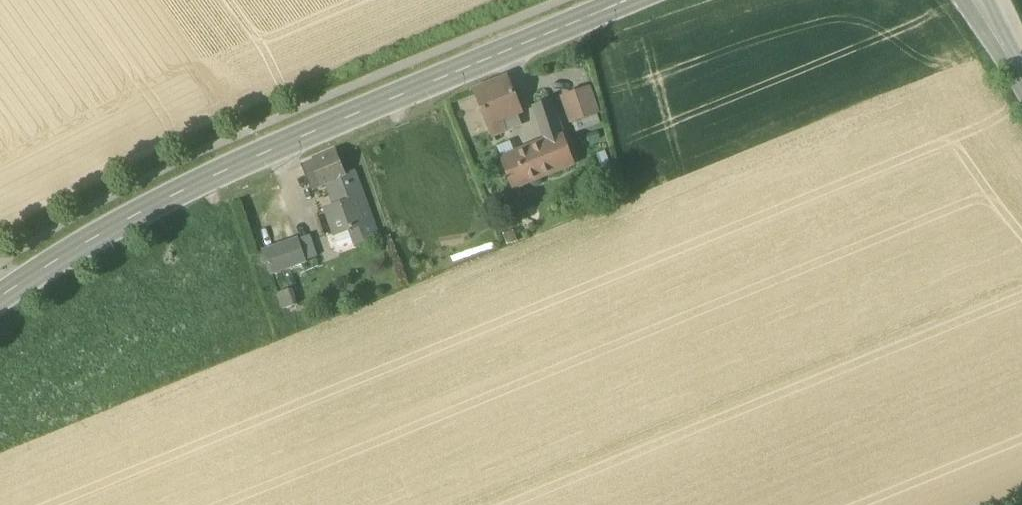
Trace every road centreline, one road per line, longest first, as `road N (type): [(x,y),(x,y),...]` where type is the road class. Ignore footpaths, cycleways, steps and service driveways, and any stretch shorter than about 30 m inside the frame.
road 1 (secondary): [(0,299),(176,195),(625,0)]

